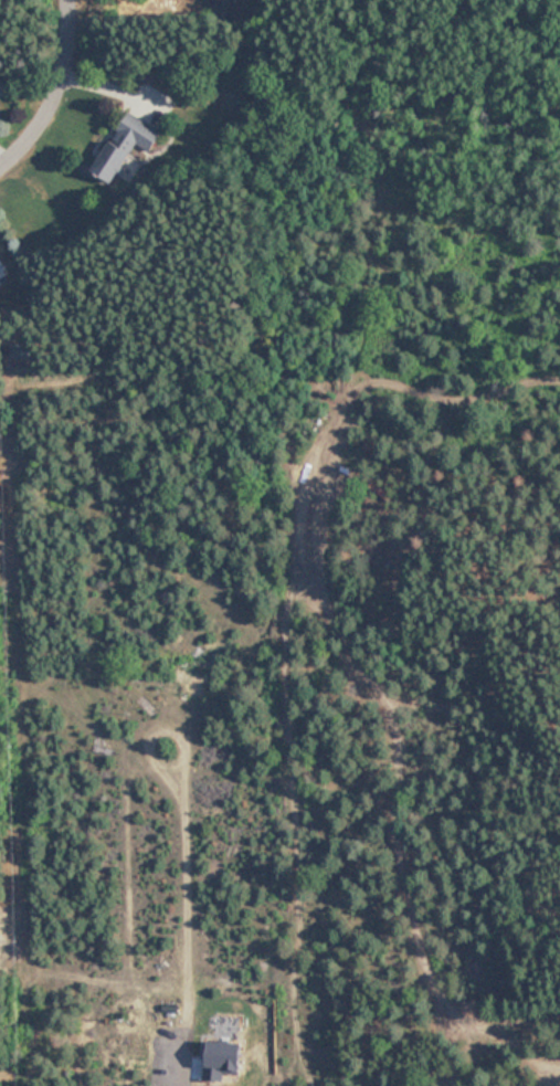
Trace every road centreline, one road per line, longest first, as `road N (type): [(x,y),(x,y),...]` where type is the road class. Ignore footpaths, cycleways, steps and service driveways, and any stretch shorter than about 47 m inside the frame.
road 1 (residential): [(0,168),(23,151),(64,76),(68,0)]

